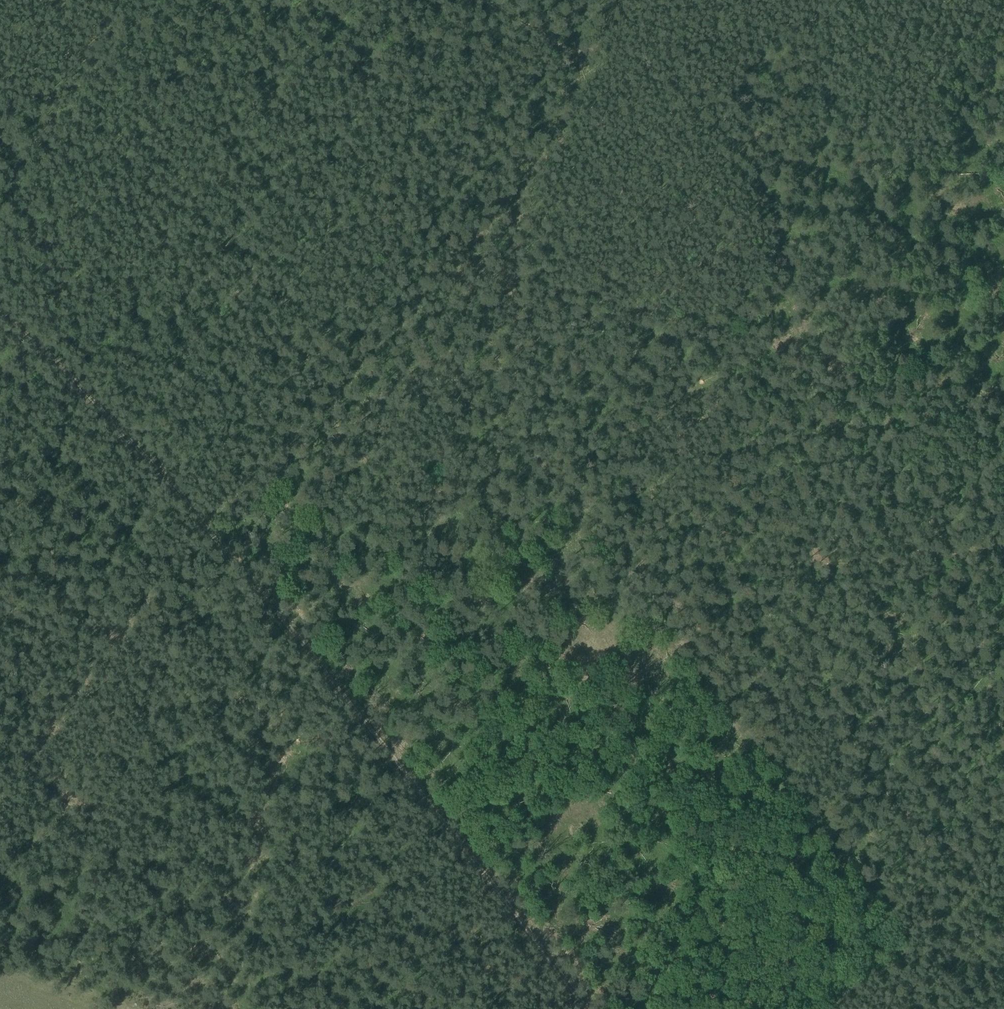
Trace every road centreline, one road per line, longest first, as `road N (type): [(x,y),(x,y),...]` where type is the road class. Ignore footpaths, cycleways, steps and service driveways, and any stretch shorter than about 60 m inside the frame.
road 1 (track): [(0,314),(64,368),(234,566),(581,1008)]
road 2 (track): [(476,0),(580,69),(614,0)]

